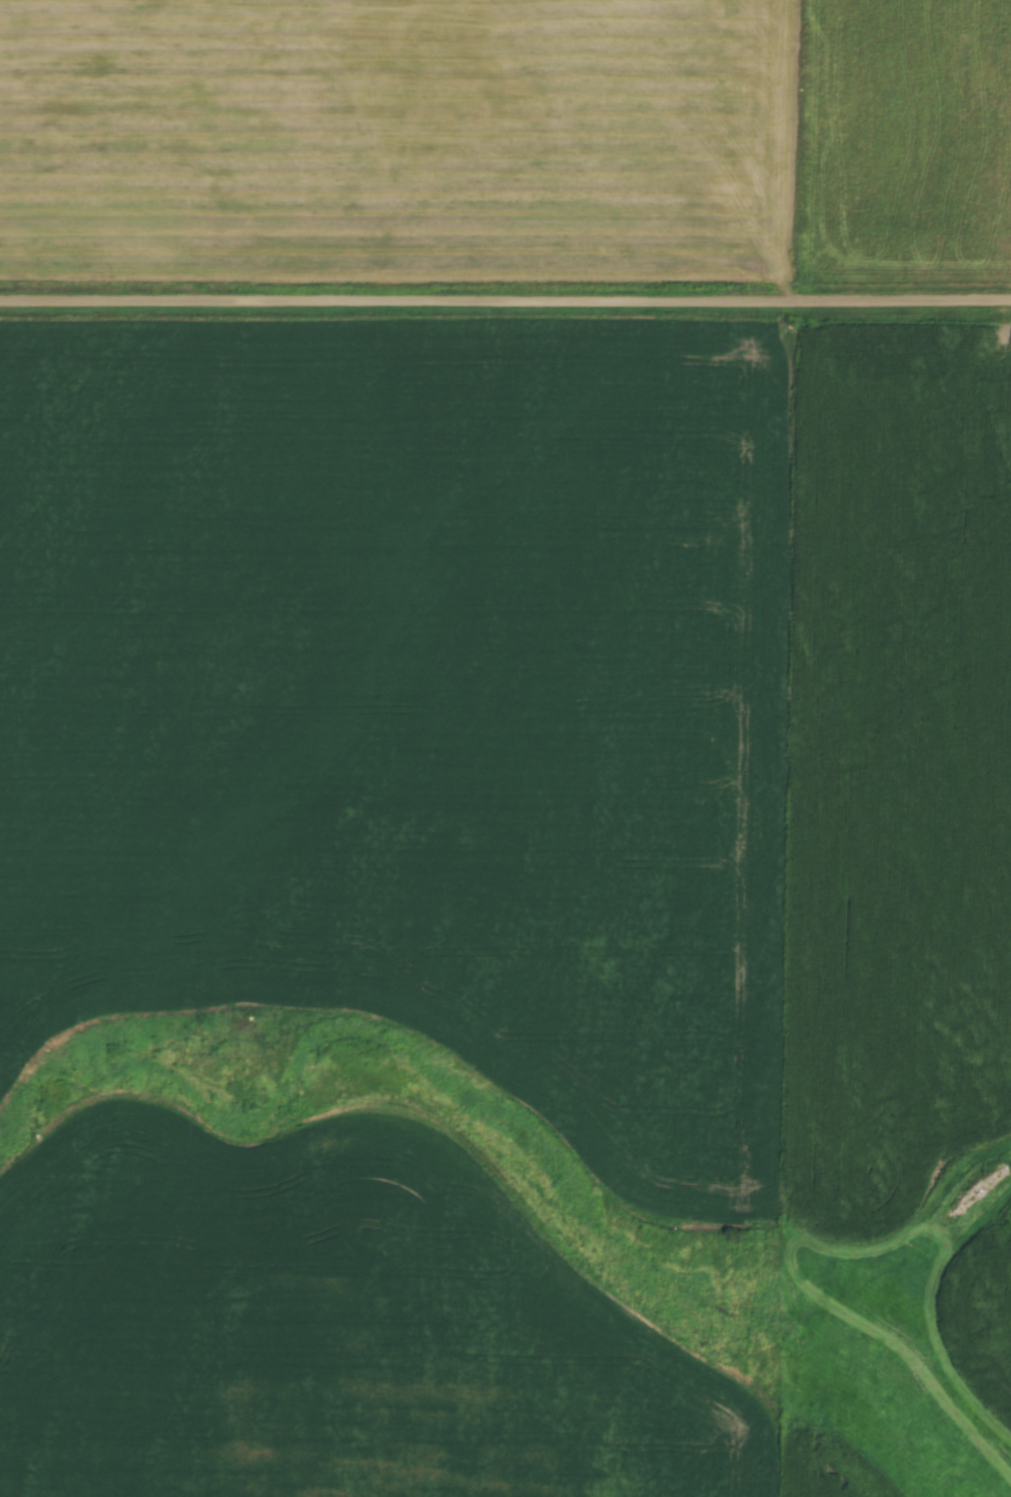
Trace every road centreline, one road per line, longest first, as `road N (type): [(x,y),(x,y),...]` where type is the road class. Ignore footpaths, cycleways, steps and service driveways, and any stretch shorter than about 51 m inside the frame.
road 1 (track): [(0,302),(1010,304)]

